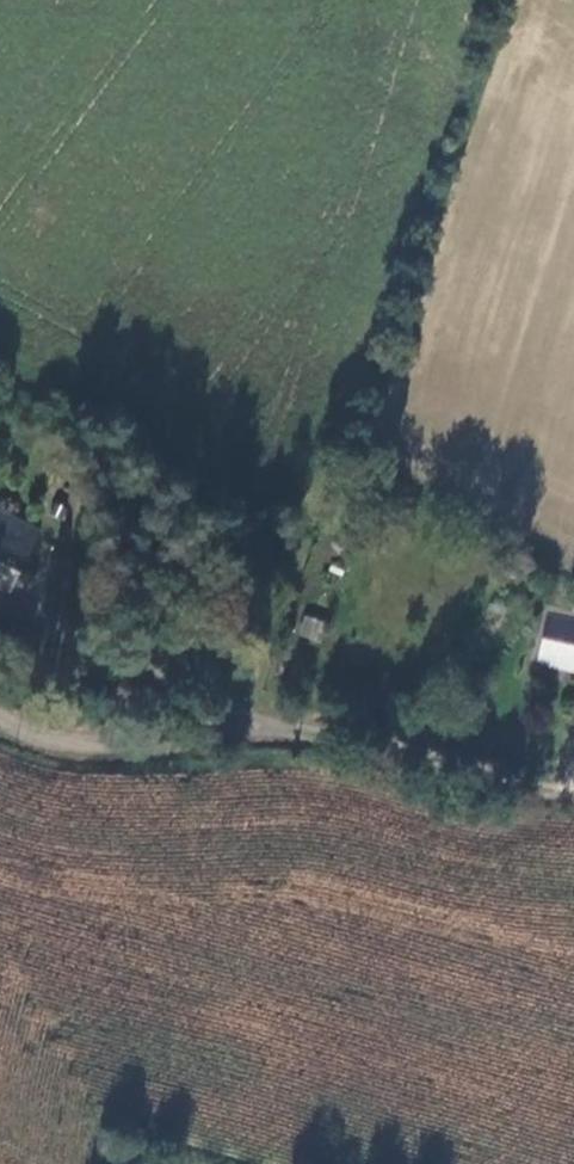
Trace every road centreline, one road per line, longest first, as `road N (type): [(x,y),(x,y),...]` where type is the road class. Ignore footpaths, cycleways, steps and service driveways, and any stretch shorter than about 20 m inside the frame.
road 1 (unclassified): [(573,794),(473,776),(311,731),(238,724),(72,743),(0,712)]

